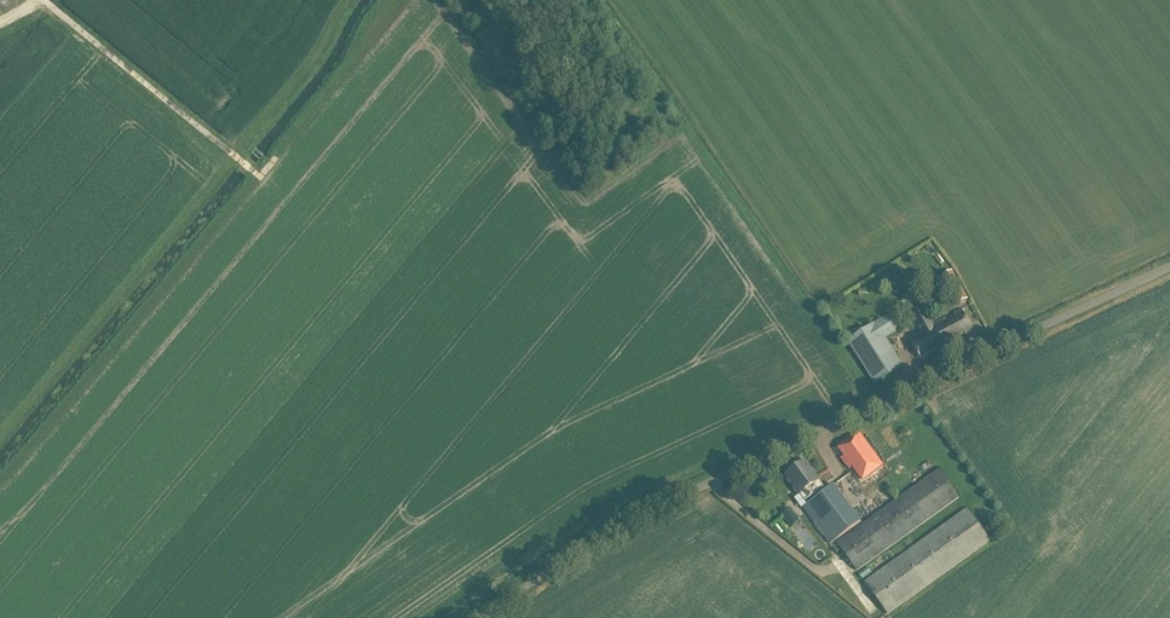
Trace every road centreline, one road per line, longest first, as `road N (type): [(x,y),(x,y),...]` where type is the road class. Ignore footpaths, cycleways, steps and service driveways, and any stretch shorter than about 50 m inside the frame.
road 1 (unclassified): [(480,617),(578,550),(1169,266)]

